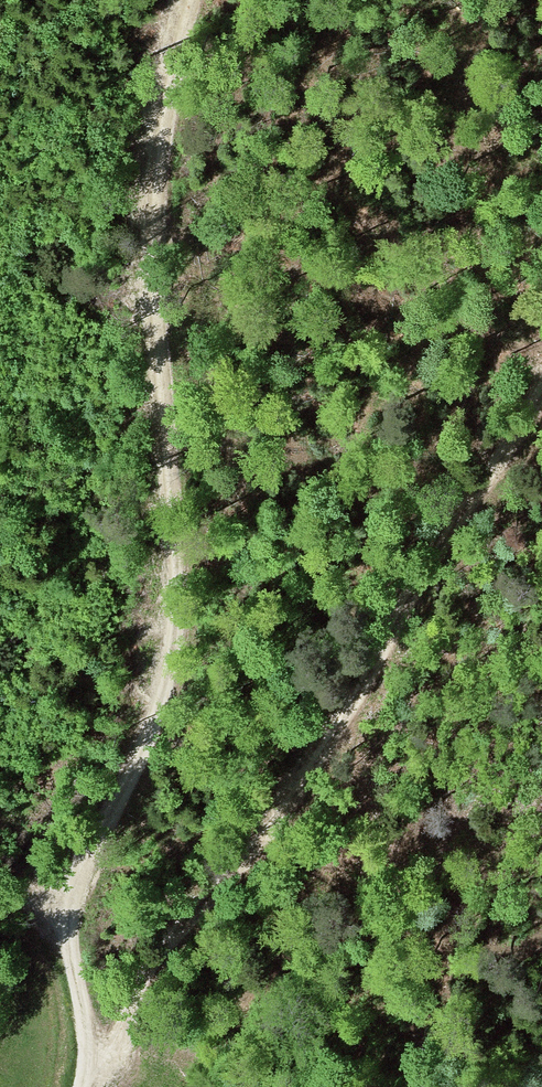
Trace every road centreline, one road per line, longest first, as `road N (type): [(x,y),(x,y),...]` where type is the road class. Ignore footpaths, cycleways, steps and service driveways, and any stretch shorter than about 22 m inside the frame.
road 1 (track): [(541,381),(315,768),(165,944),(114,1049),(88,1071)]
road 2 (track): [(193,0),(160,107),(148,226),(171,455),(172,650),(146,715)]
road 3 (track): [(83,1086),(84,1011),(68,934),(78,885),(146,715)]

